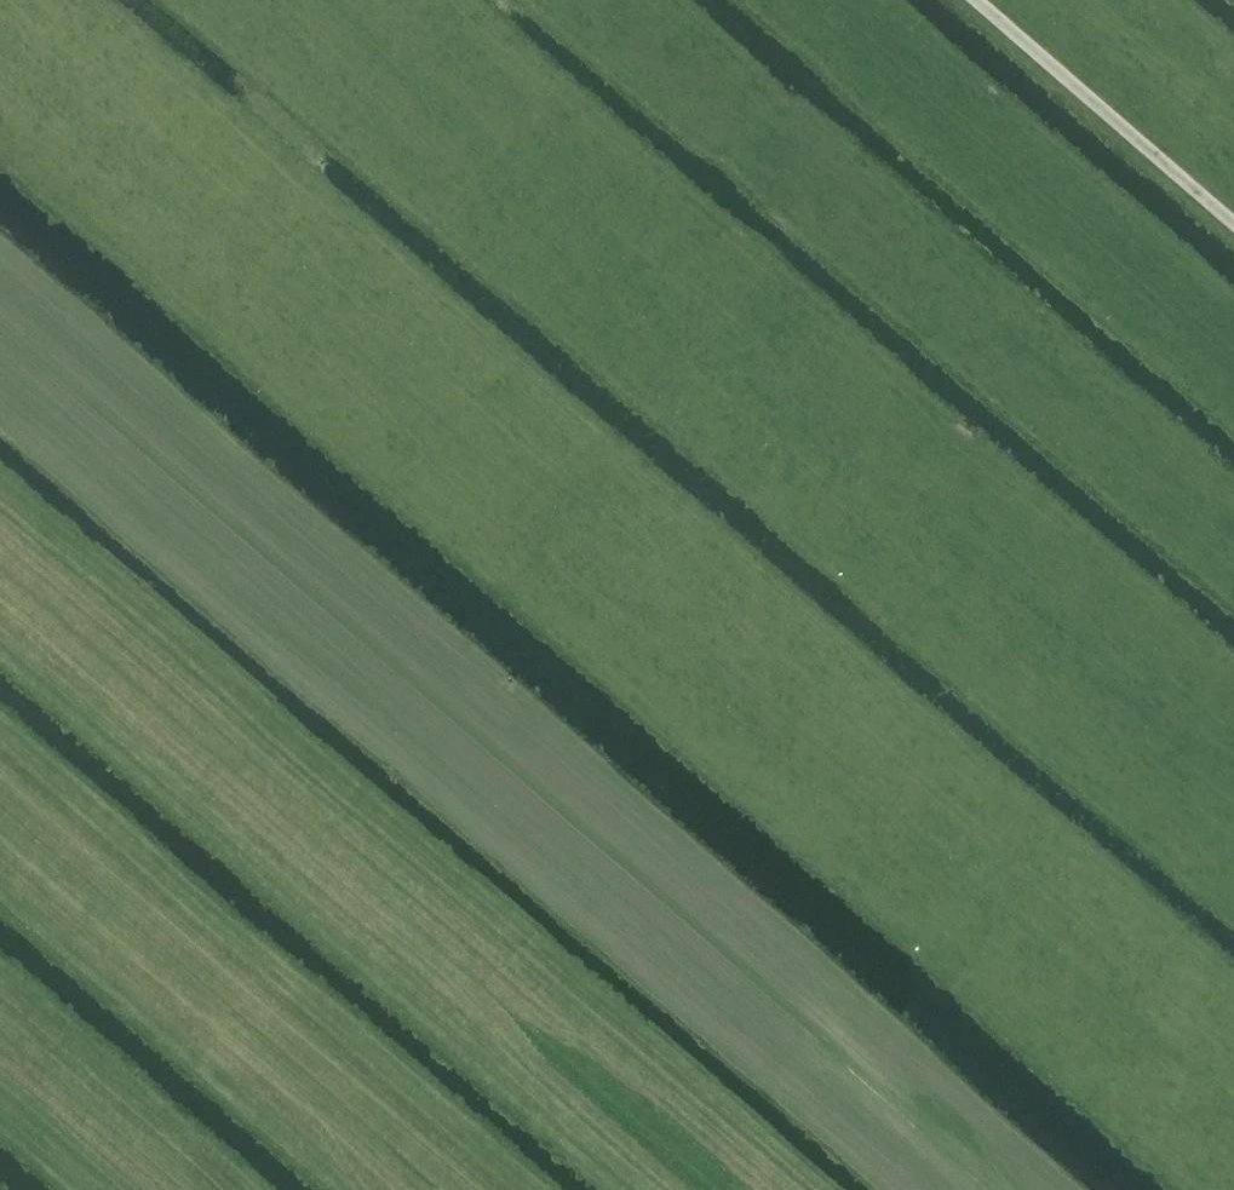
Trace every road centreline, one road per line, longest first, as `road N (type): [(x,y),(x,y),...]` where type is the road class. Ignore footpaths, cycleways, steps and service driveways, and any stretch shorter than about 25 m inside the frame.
road 1 (track): [(813,1189),(0,487)]
road 2 (track): [(988,0),(1233,212)]

